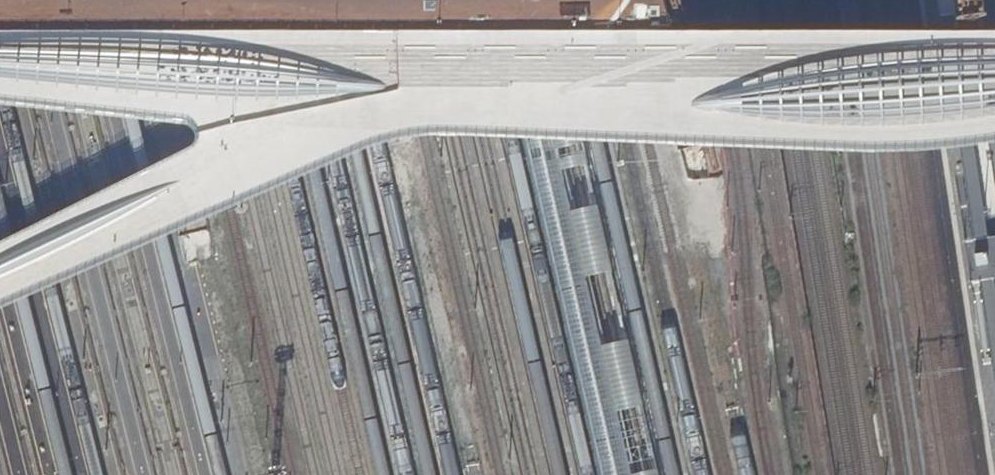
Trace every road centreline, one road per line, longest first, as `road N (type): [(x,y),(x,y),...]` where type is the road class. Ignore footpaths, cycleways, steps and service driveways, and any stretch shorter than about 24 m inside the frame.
road 1 (secondary): [(994,8),(0,6)]

